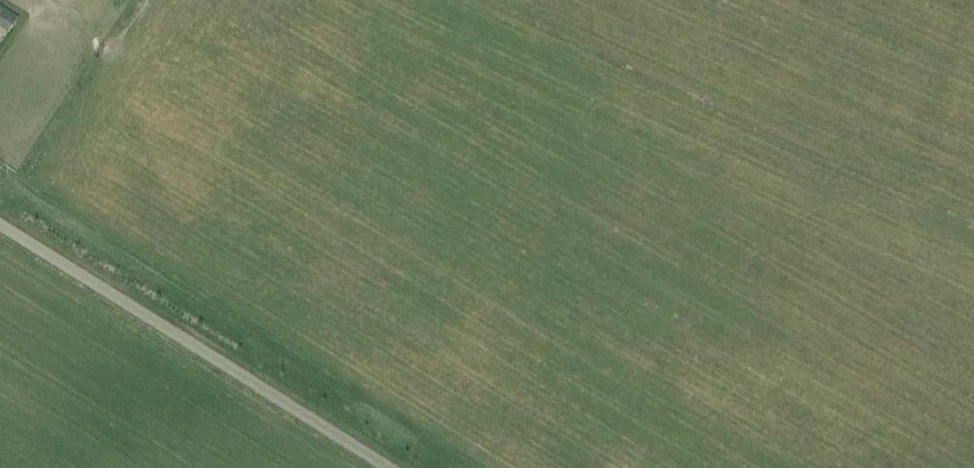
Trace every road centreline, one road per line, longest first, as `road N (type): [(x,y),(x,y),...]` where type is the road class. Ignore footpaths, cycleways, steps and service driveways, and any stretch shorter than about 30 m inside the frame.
road 1 (unclassified): [(378,467),(0,228)]

